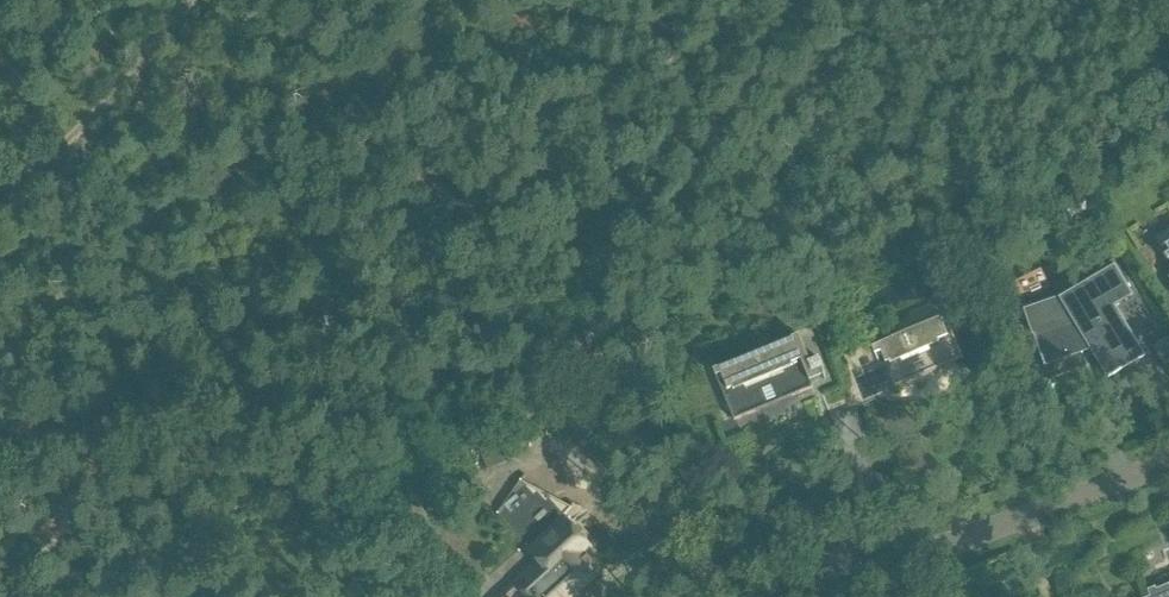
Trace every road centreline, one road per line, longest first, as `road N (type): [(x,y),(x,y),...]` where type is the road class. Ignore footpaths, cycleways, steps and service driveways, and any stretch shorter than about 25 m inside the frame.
road 1 (unclassified): [(803,596),(1168,461)]

